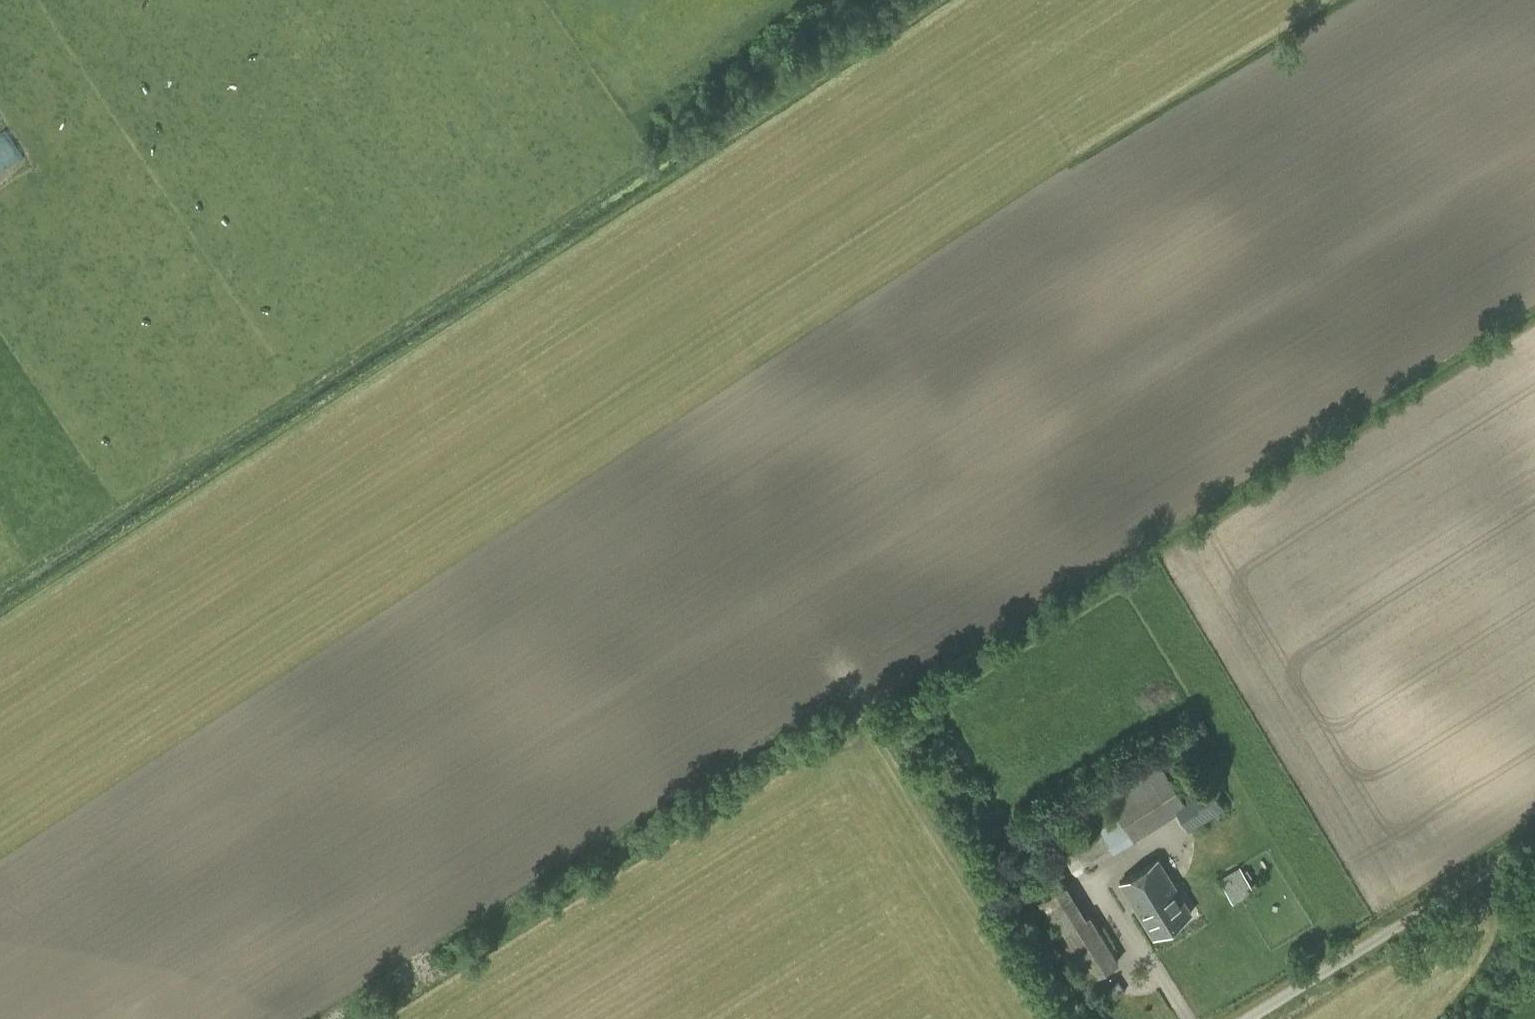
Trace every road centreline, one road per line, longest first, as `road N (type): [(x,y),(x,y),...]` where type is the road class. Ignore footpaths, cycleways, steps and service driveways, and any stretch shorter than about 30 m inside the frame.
road 1 (unclassified): [(1242,1018),(1534,840)]

